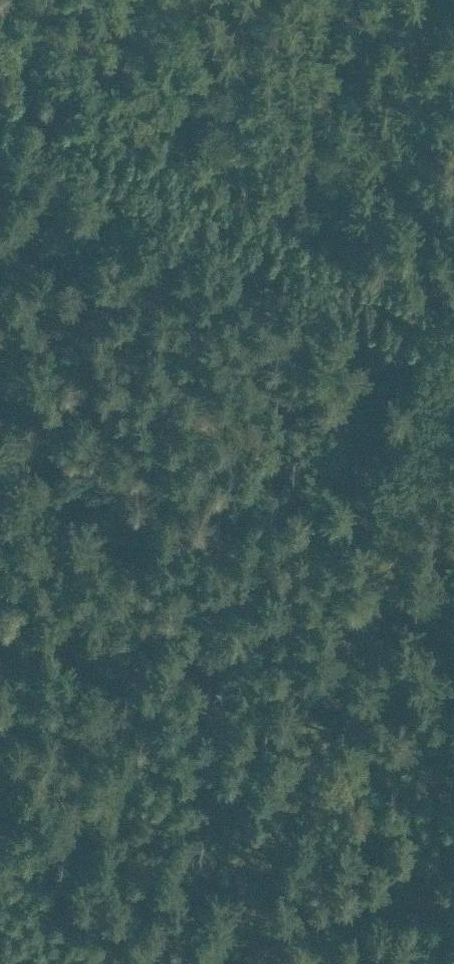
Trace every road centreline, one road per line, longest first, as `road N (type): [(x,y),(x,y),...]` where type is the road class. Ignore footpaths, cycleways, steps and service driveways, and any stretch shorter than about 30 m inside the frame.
road 1 (track): [(220,963),(453,429)]
road 2 (track): [(453,322),(0,90)]

